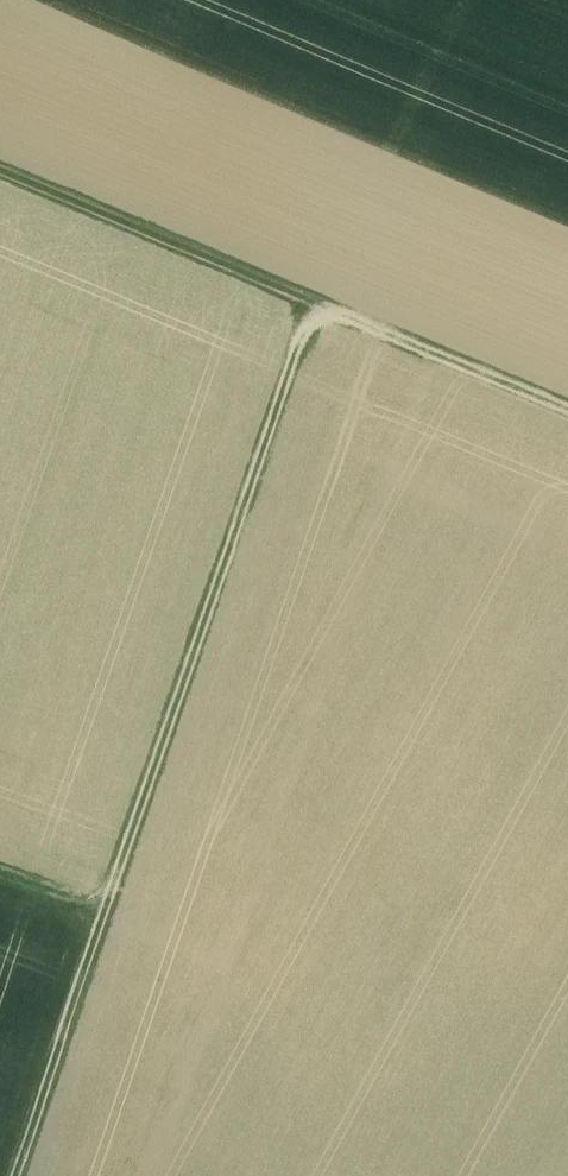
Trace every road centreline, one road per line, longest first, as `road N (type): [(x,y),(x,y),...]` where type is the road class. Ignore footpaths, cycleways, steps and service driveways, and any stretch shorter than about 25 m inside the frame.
road 1 (track): [(24,1175),(108,909),(334,307)]
road 2 (track): [(567,408),(0,169)]

